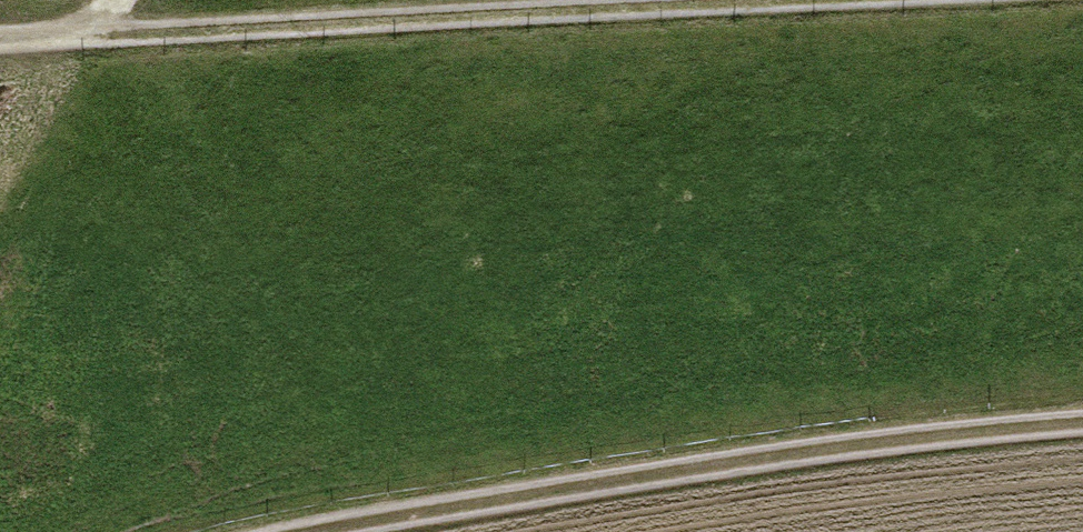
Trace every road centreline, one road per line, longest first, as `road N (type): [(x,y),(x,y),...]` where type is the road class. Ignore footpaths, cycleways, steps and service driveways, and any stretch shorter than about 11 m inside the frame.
road 1 (track): [(0,42),(834,0)]
road 2 (track): [(358,531),(750,471),(1082,434)]

